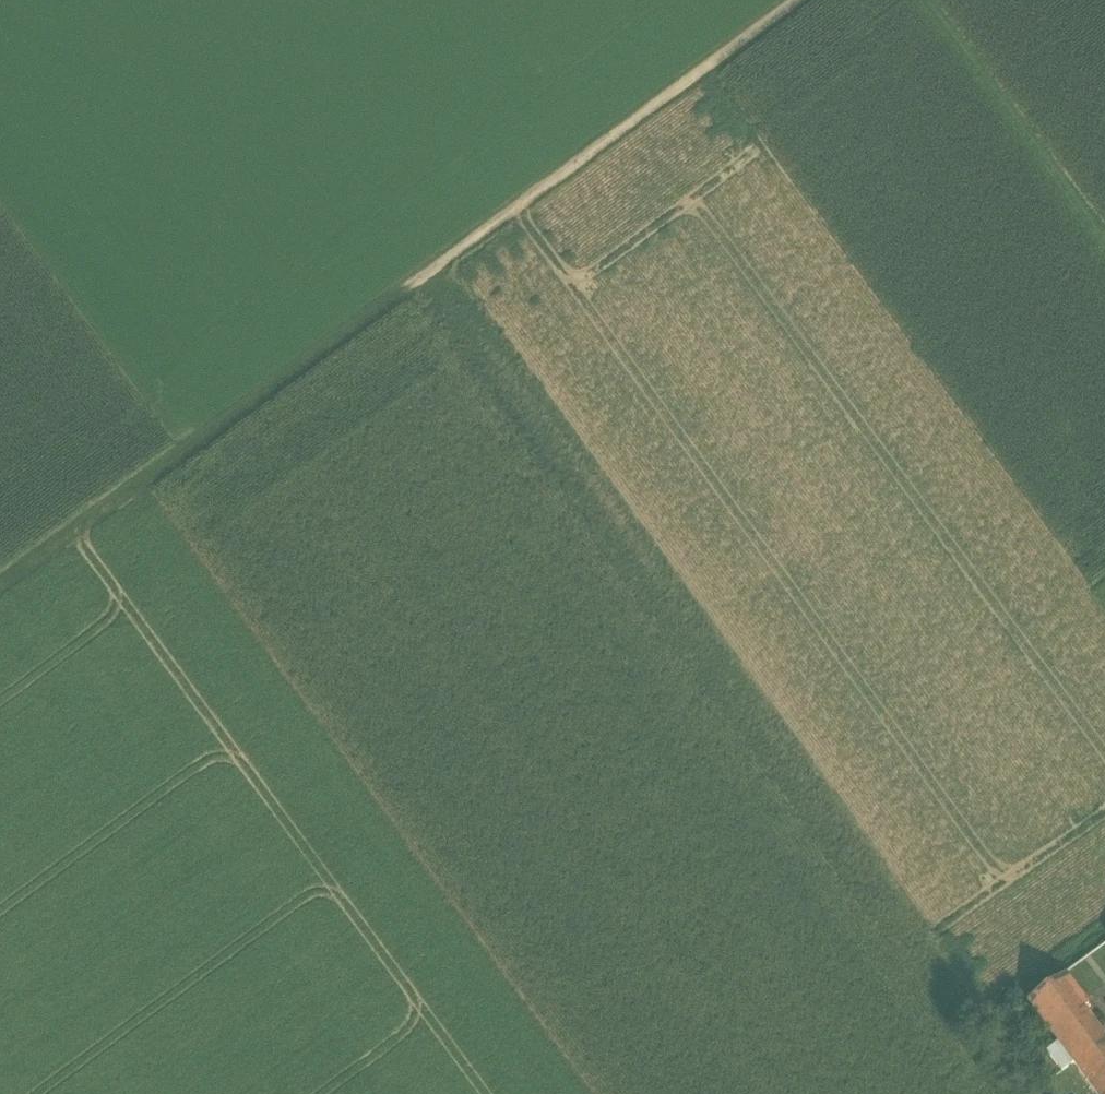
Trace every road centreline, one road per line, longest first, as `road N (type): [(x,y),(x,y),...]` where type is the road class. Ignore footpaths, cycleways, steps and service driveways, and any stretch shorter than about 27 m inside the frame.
road 1 (track): [(0,589),(797,0)]

